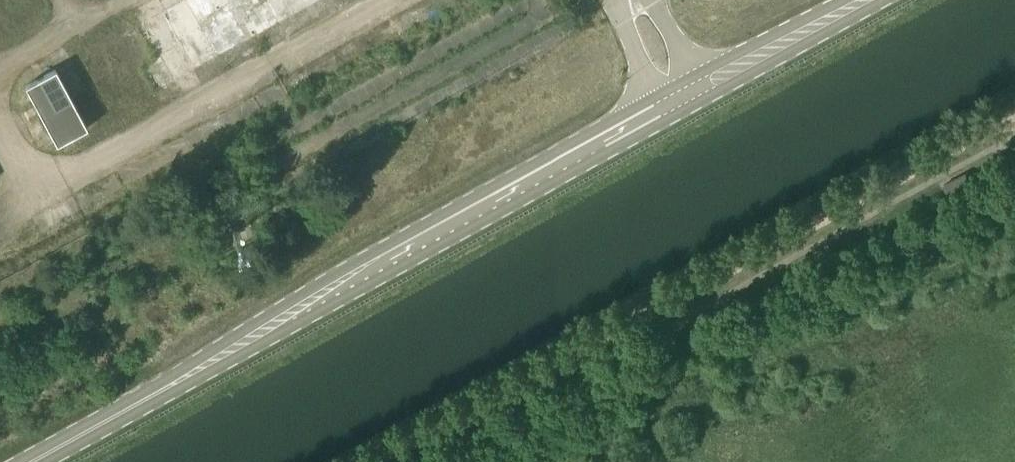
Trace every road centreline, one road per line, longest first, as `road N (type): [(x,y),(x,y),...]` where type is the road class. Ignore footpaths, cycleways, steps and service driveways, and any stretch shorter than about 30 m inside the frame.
road 1 (track): [(368,461),(1014,113)]
road 2 (secondary): [(26,461),(663,104)]
road 3 (secondary): [(693,88),(856,0)]

